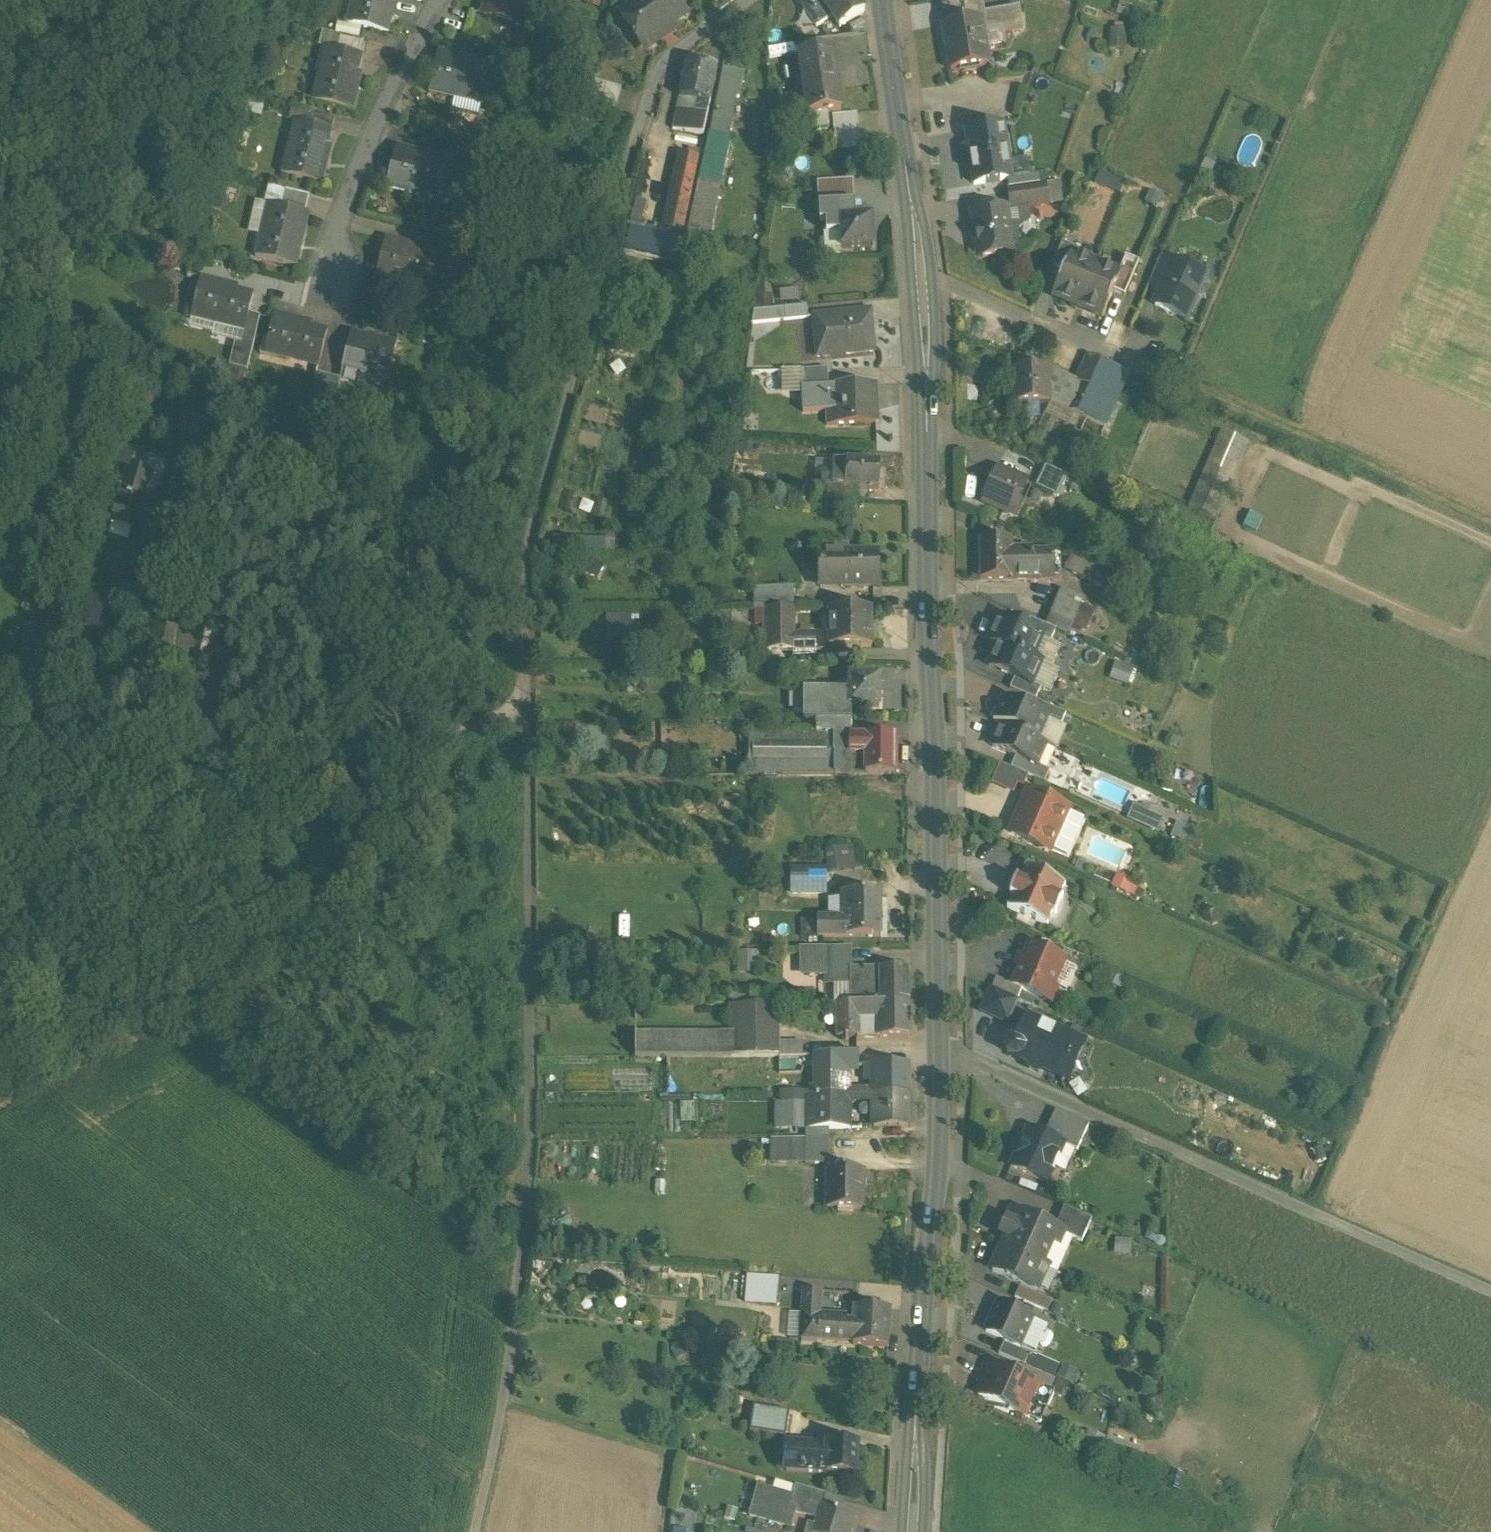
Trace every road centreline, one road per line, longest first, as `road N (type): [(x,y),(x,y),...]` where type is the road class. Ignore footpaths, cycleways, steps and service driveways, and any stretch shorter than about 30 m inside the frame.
road 1 (secondary): [(911,1531),(940,1128),(921,280)]
road 2 (unclassified): [(475,1531),(520,1305),(529,1009),(524,701)]
road 3 (track): [(1490,1293),(938,1049)]
road 4 (unclassified): [(524,701),(165,850)]
road 5 (residential): [(745,0),(660,65),(586,329)]
road 6 (unclassified): [(524,701),(523,551),(586,329)]
road 7 (track): [(165,850),(171,1024),(0,1097)]
road 8 (track): [(1162,376),(1490,522)]
road 9 (residential): [(443,0),(354,176),(324,294)]
road 10 (secondary): [(921,280),(883,0)]
road 11 (residential): [(921,280),(943,280),(1162,376)]
road 12 (unclassified): [(0,758),(34,766),(165,850)]

